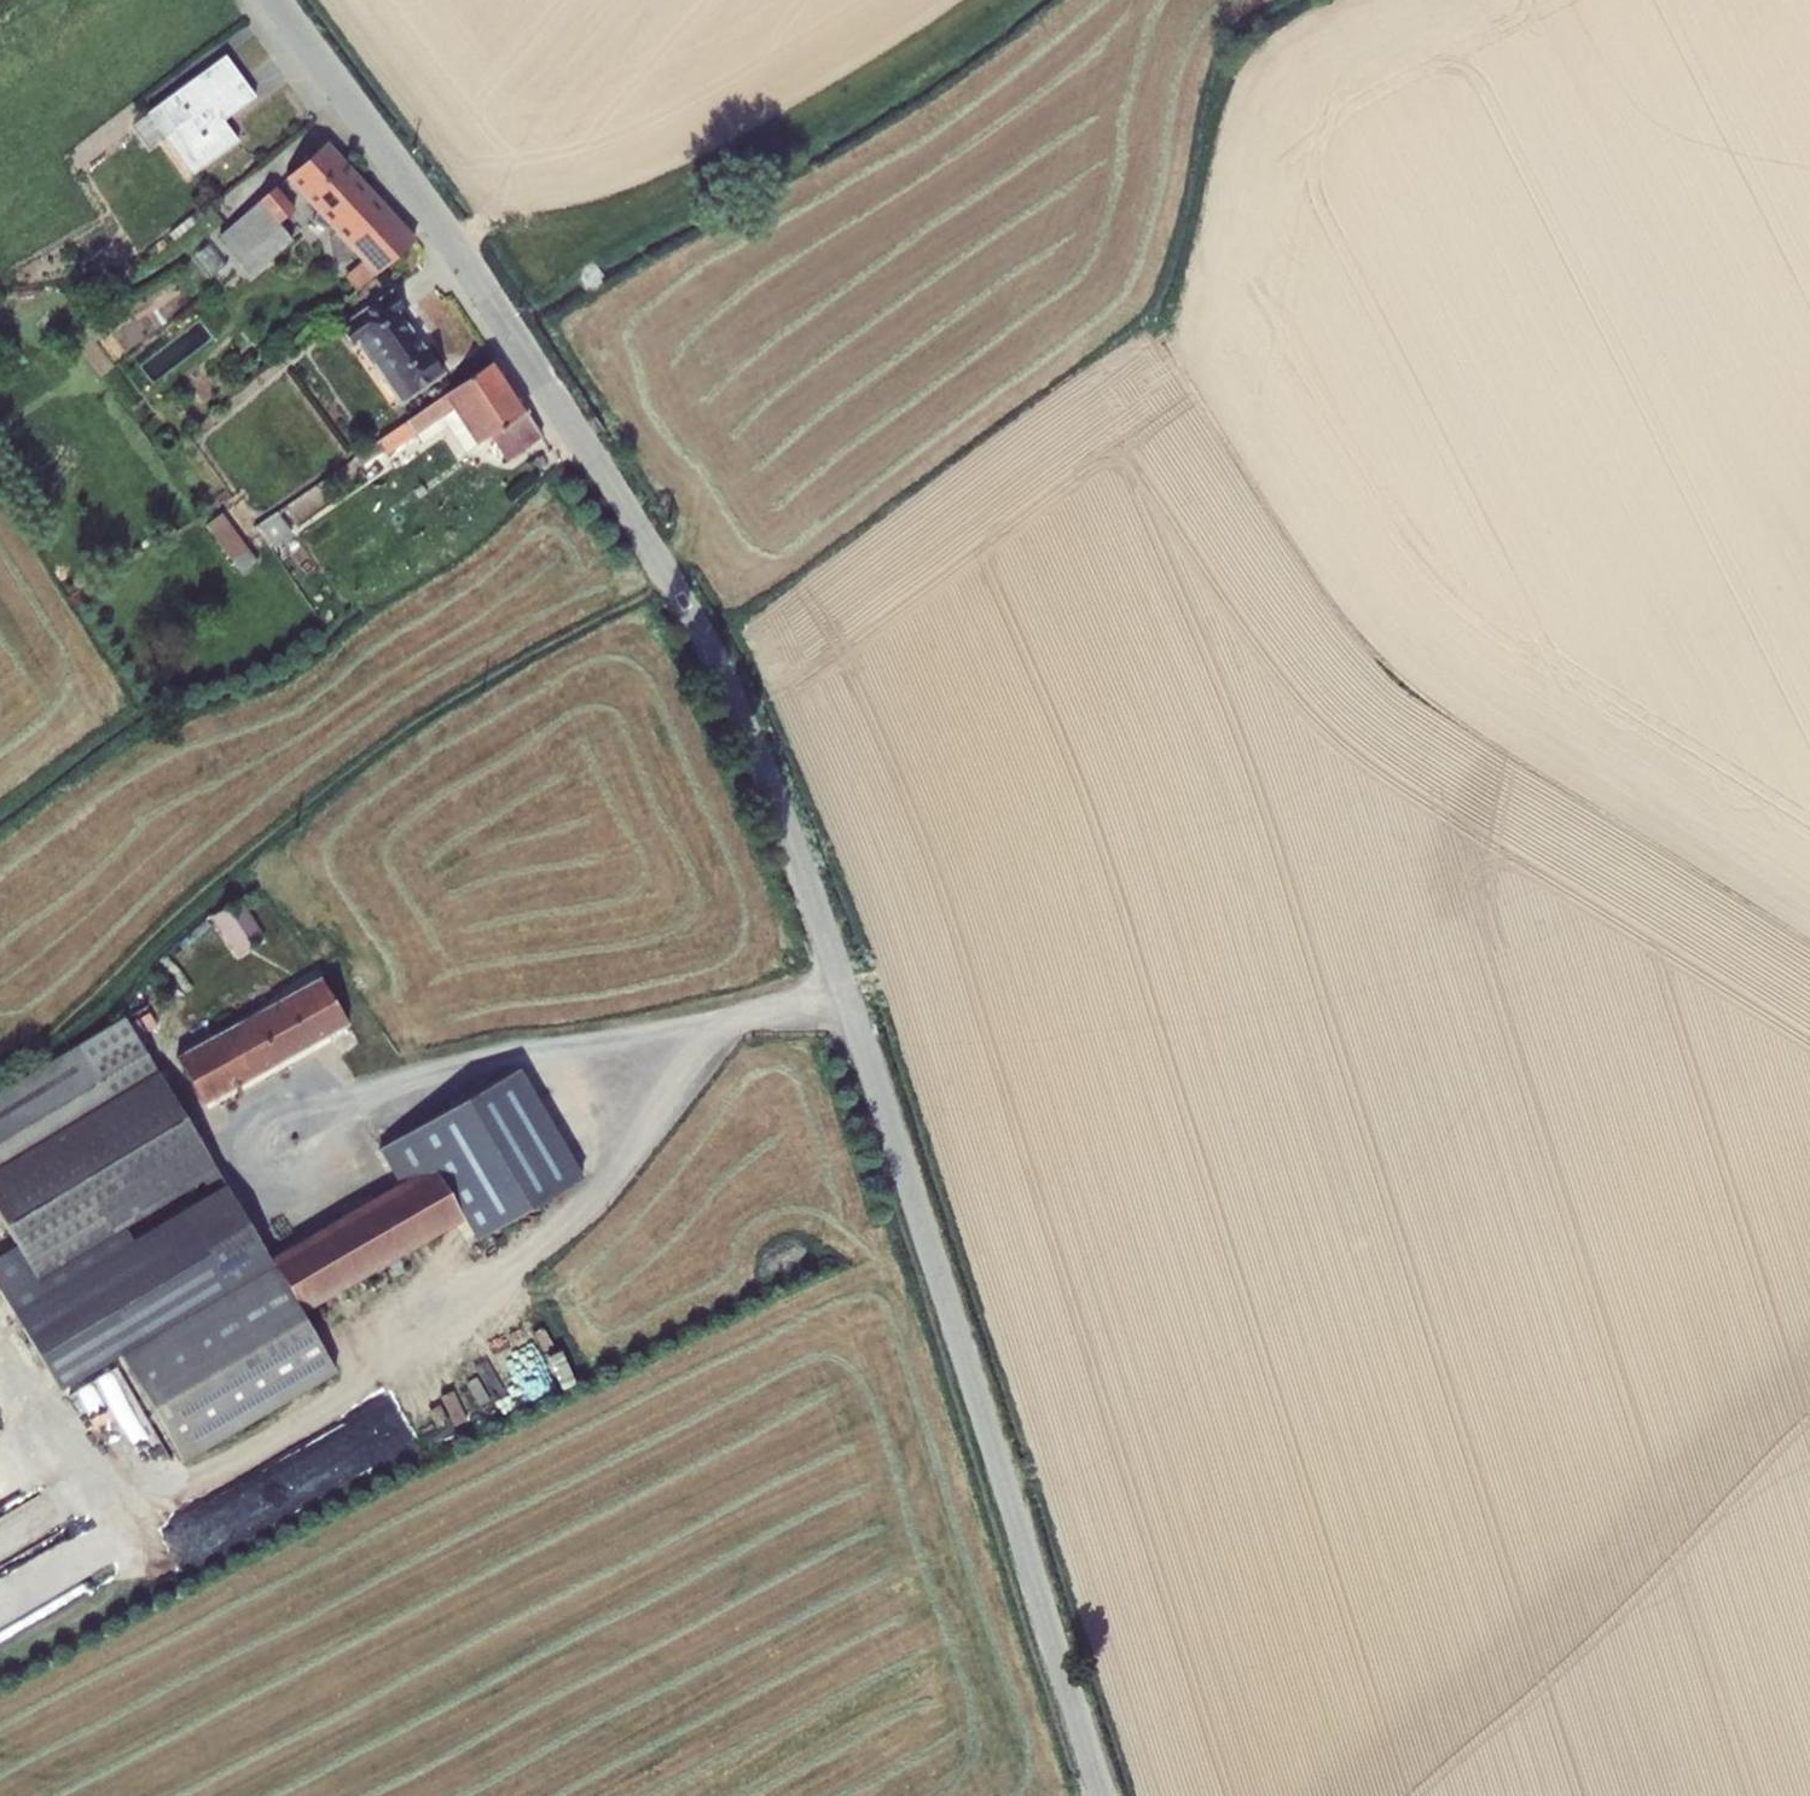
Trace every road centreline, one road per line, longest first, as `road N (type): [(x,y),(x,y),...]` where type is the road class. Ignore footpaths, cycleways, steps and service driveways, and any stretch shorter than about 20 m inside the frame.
road 1 (residential): [(274,0),(506,322),(705,636),(837,964),(1104,1795)]

